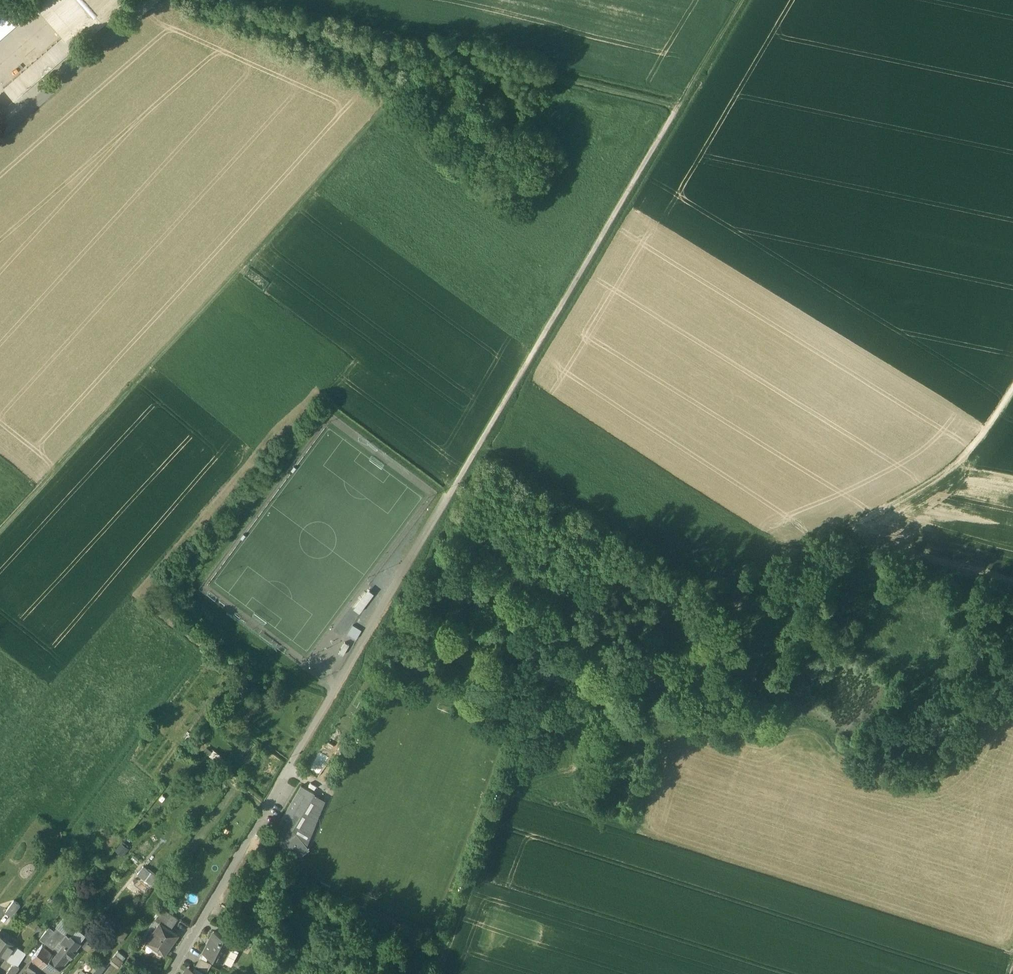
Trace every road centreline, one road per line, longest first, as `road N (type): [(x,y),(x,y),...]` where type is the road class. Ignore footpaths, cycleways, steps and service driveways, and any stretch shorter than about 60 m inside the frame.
road 1 (track): [(1012,390),(957,465),(875,515),(669,609),(582,680),(518,768),(437,973)]
road 2 (track): [(682,100),(332,694)]
road 3 (track): [(432,40),(428,64),(365,140),(0,542)]
road 4 (track): [(740,0),(682,100),(233,0)]
road 5 (track): [(1012,589),(852,538),(844,526)]

